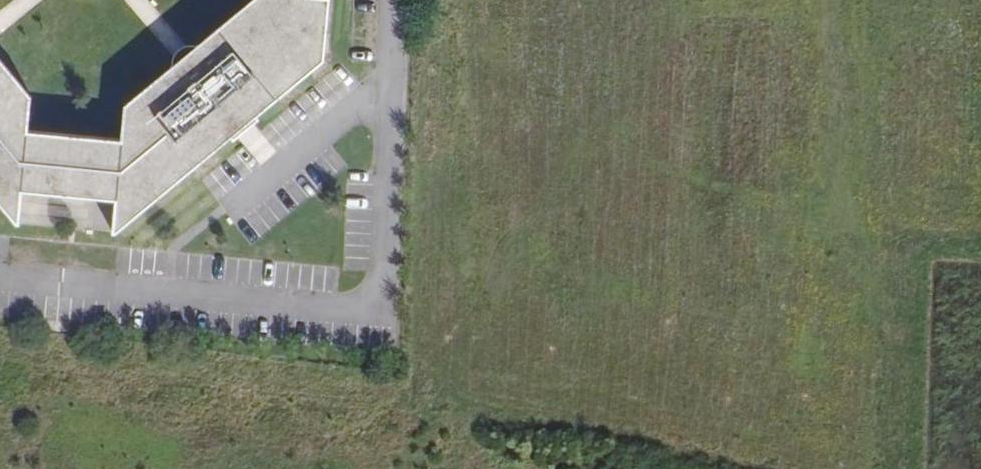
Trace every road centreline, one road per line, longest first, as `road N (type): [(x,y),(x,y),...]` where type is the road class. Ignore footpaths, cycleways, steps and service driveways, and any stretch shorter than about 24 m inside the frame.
road 1 (unclassified): [(838,0),(829,299)]

